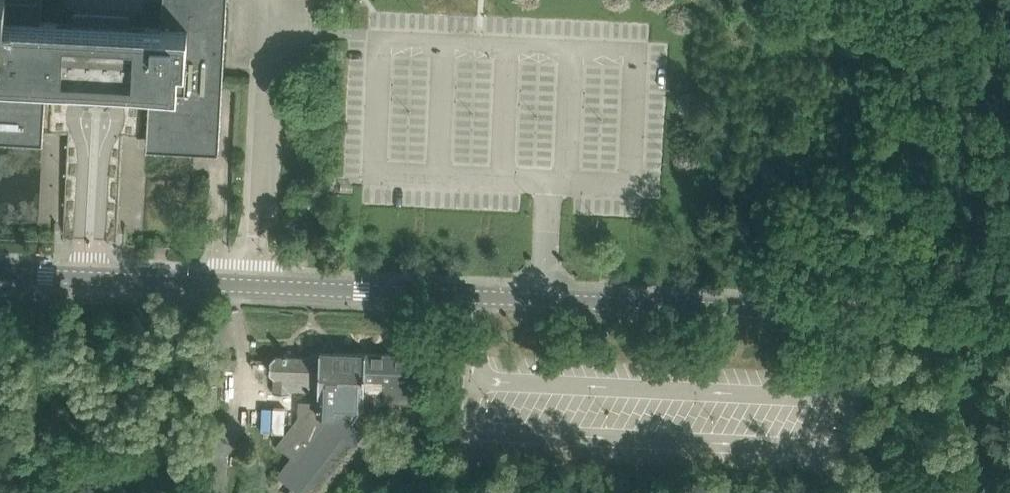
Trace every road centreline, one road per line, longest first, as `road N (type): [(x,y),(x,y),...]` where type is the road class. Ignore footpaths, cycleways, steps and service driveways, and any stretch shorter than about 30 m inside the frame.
road 1 (tertiary): [(1009,329),(0,273)]
road 2 (track): [(854,375),(1009,408)]

